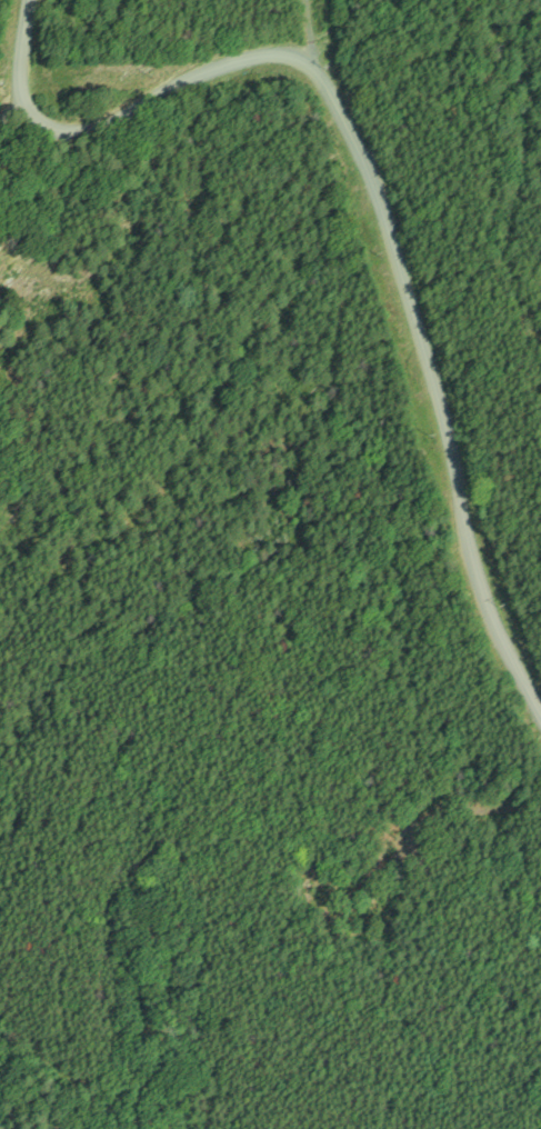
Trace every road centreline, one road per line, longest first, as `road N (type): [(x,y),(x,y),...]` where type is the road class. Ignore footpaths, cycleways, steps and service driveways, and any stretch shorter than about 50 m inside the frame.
road 1 (track): [(540,672),(523,648),(477,497),(399,194),(338,68),(275,62),(64,138),(21,96),(35,0)]

